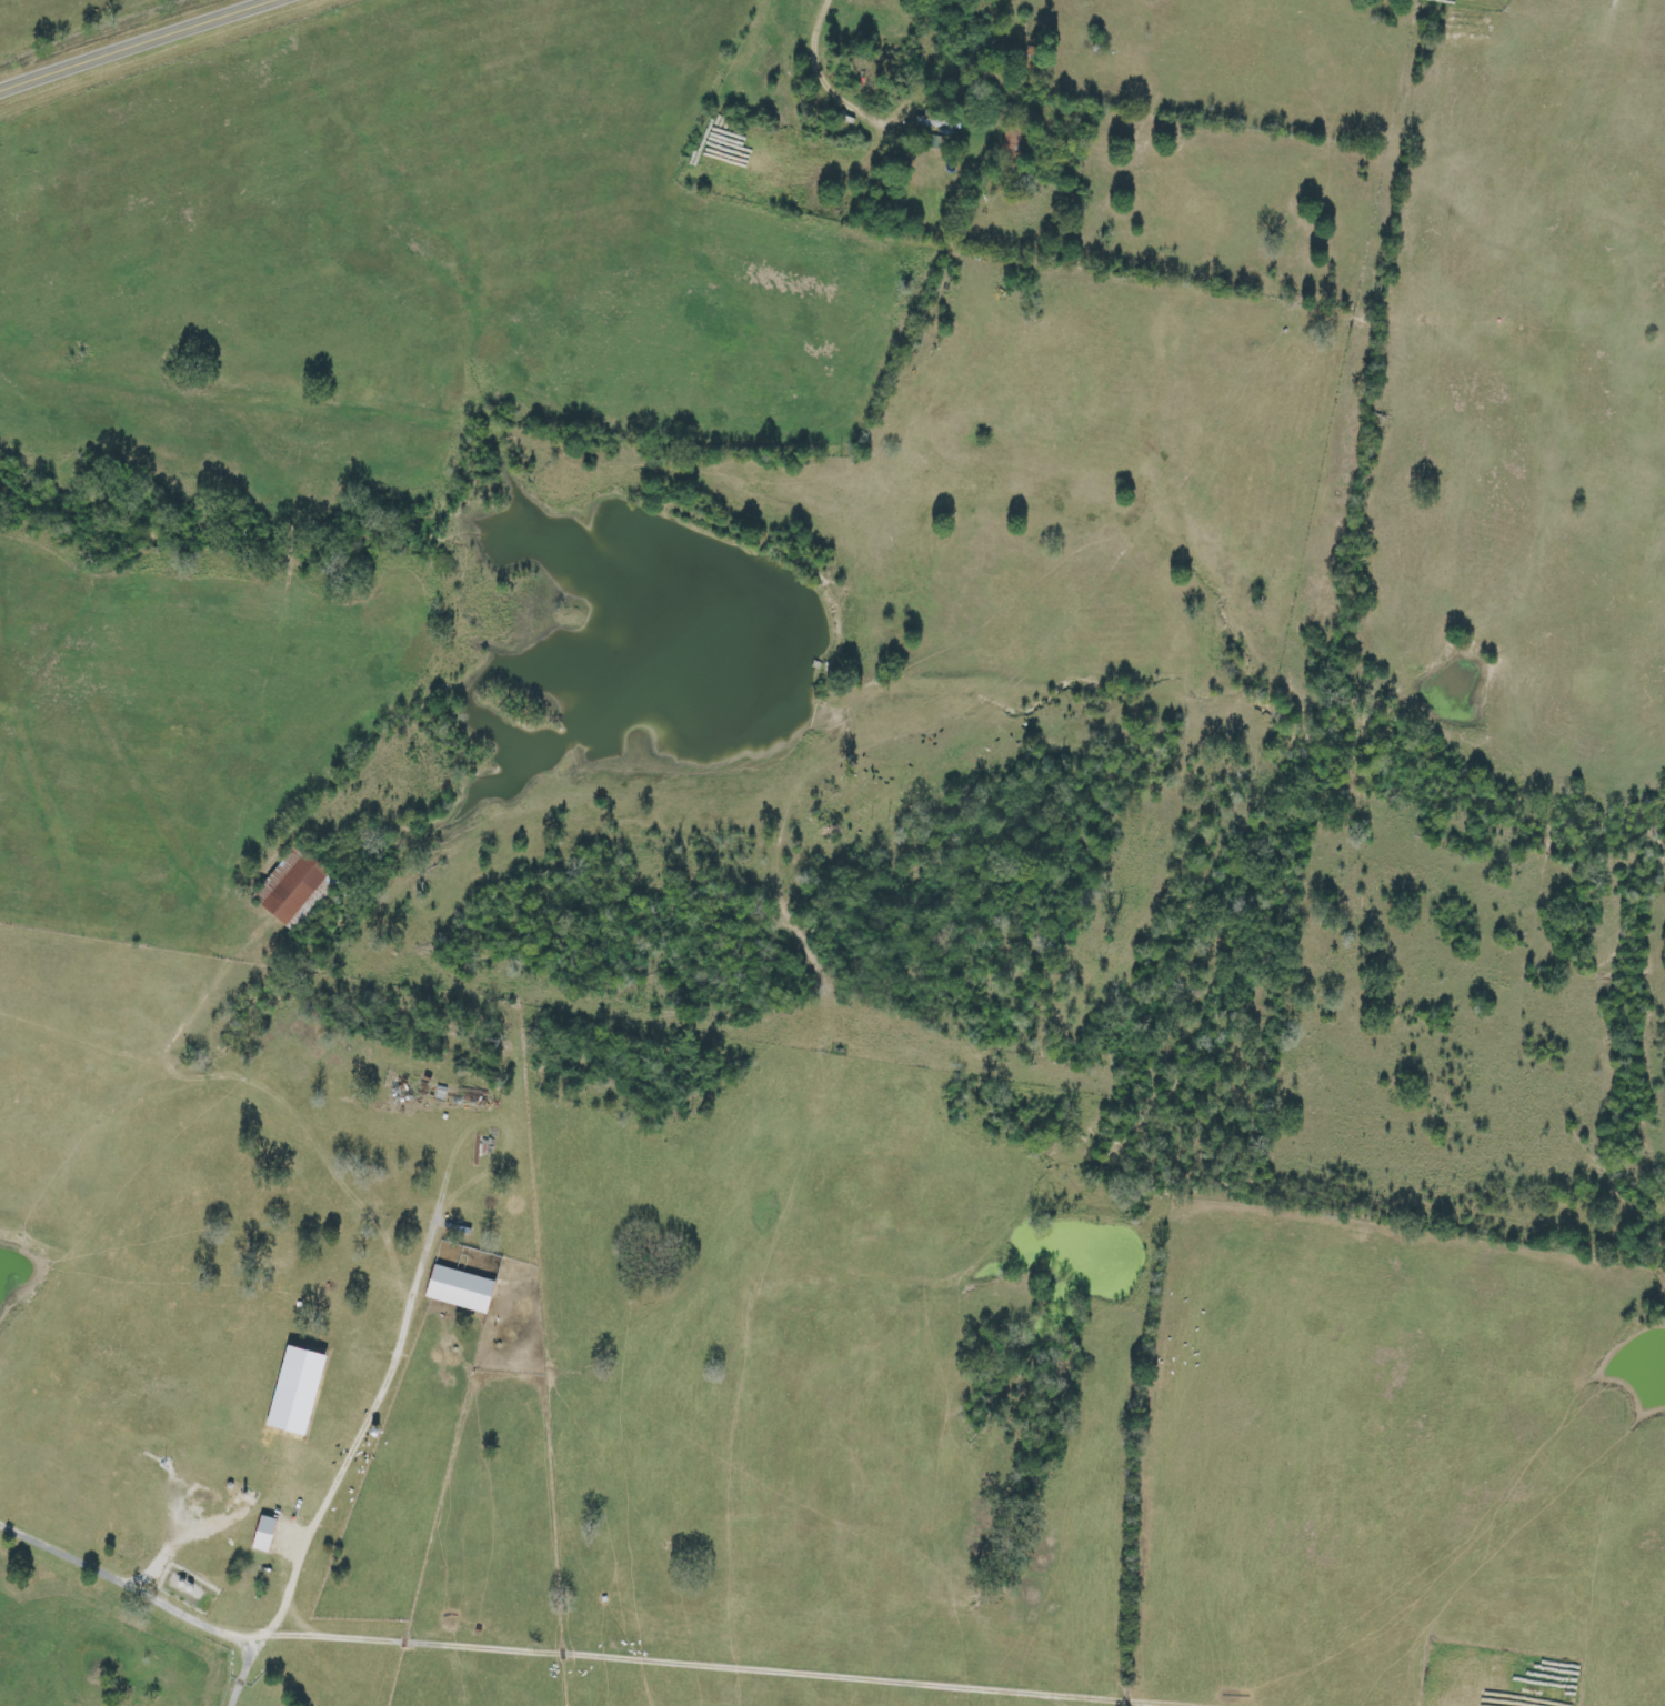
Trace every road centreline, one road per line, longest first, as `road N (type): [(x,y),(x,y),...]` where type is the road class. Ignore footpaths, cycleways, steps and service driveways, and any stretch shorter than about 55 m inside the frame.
road 1 (tertiary): [(0,90),(271,0)]

